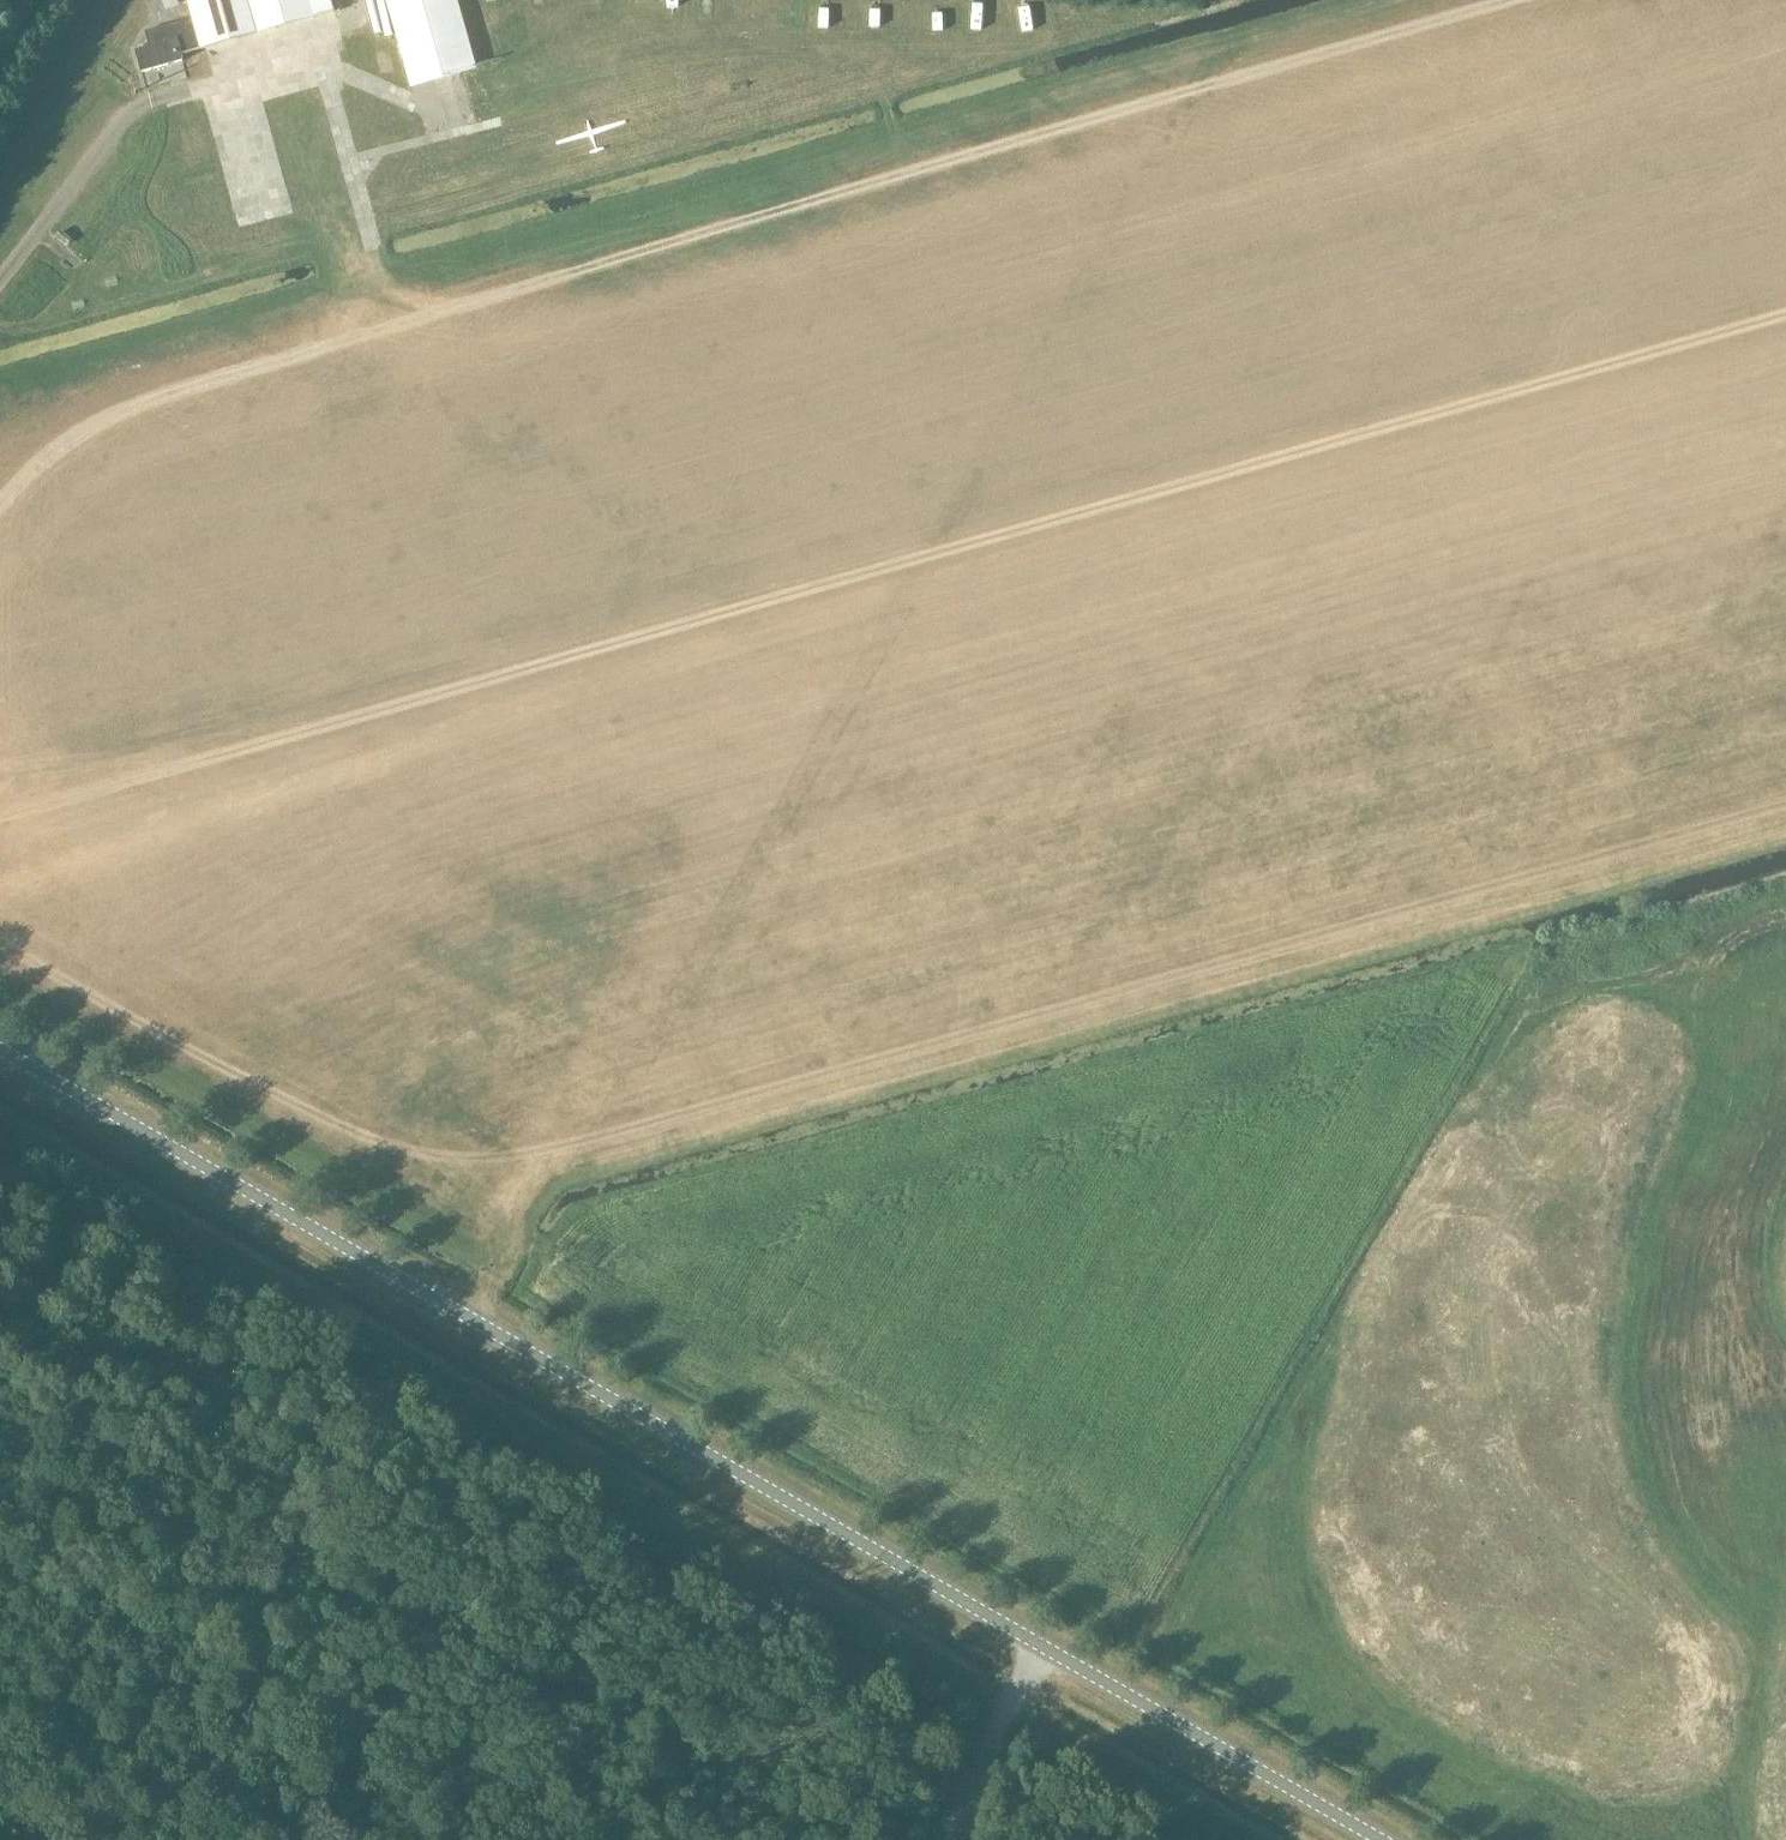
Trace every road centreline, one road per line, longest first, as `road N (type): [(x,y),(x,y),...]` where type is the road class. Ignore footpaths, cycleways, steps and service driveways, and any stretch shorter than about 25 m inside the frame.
road 1 (unclassified): [(1380,1839),(0,1049)]
road 2 (track): [(1043,1647),(934,1839)]

